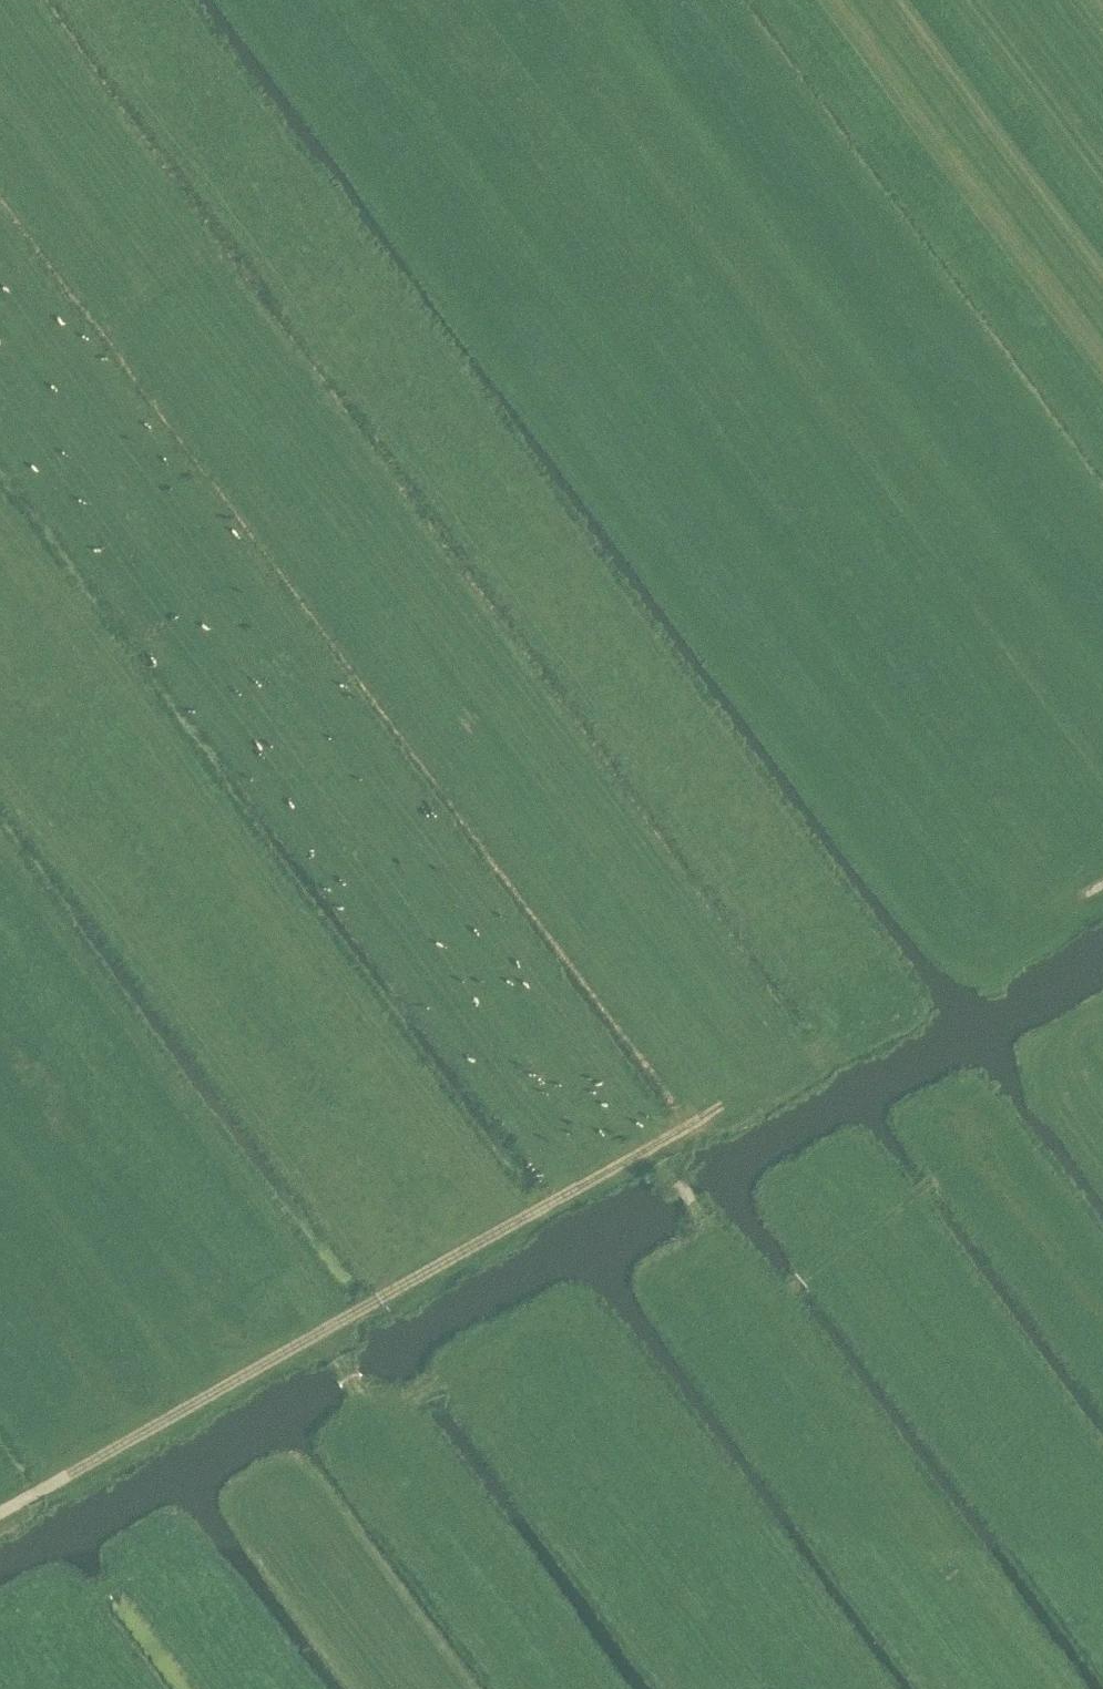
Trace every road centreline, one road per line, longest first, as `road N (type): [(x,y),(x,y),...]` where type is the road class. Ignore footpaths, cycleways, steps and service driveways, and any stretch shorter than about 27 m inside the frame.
road 1 (track): [(0,1512),(155,1426)]

